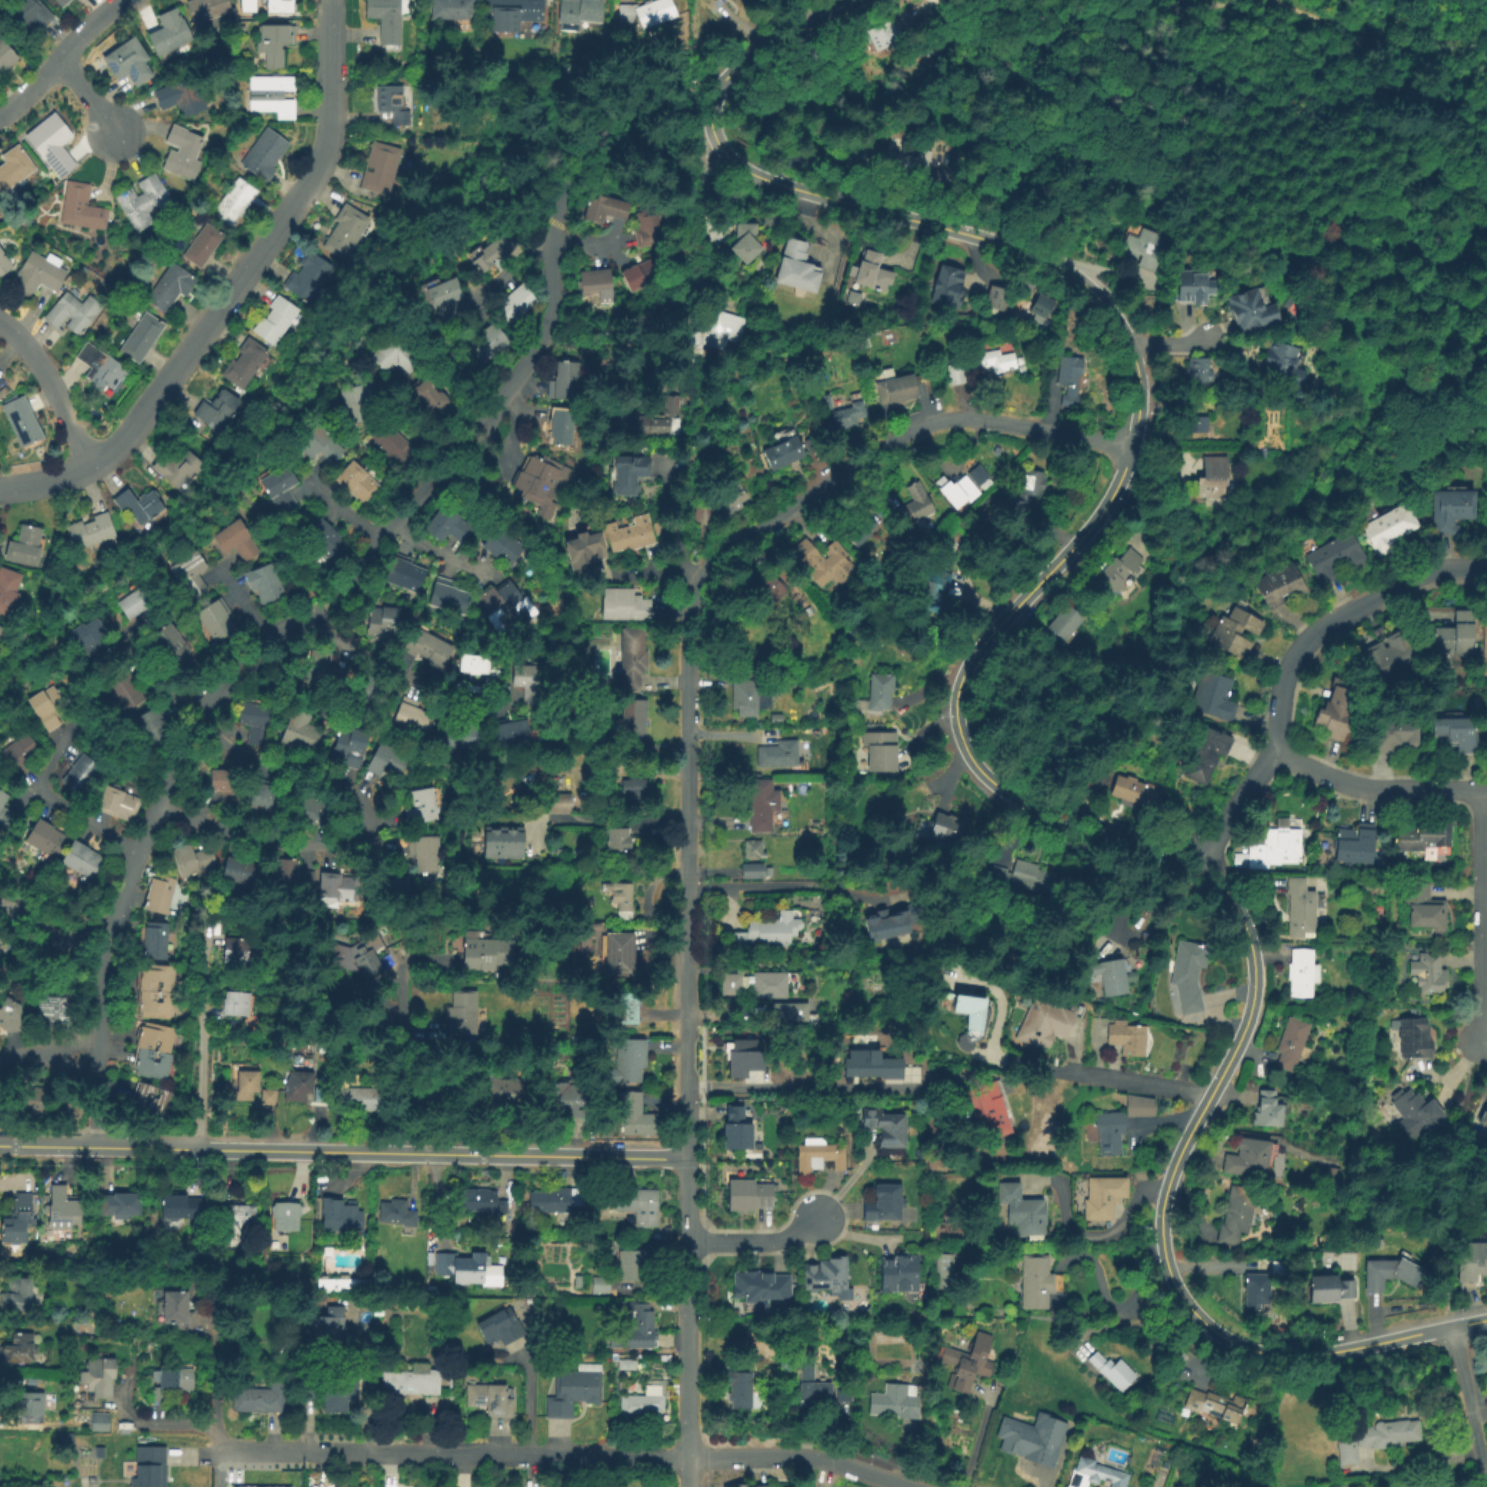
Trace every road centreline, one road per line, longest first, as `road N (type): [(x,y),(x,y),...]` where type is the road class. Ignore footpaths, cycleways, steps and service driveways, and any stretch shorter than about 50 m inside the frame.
road 1 (residential): [(1127,448),(1087,524),(978,643),(958,677),(953,716),(970,759),(1006,792),(1200,858),(1236,907),(1250,958),(1249,1003),(1167,1174),(1158,1227),(1174,1287),(1212,1332),(1261,1356),(1324,1353),(1486,1318)]
road 2 (residential): [(1127,448),(981,418),(928,422),(724,556),(703,579),(687,617),(686,1088)]
road 3 (residential): [(856,0),(732,72),(710,104),(715,143),(742,171),(1009,245),(1076,277),(1096,296),(1135,389),(1127,448)]
road 4 (residential): [(426,492),(380,534),(330,606),(244,650),(199,724),(138,852),(109,940),(100,1148)]
road 5 (residential): [(686,1160),(0,1147)]
road 6 (residential): [(331,0),(332,117),(319,167),(111,454),(69,476),(0,491)]
road 7 (residential): [(689,1460),(217,1450)]
road 8 (residential): [(1486,567),(1416,578),(1302,648),(1283,694),(1274,750),(1200,858)]
road 9 (residential): [(709,111),(642,120),(584,160),(555,223),(550,319),(487,422)]
road 10 (residential): [(710,129),(698,152),(707,251),(695,296),(651,322),(593,325)]
road 11 (residential): [(1484,792),(1485,1039)]
road 12 (residential): [(686,1242),(689,1460)]
road 13 (residential): [(1484,792),(1351,785),(1274,750)]
road 14 (residential): [(204,935),(198,1150)]
road 15 (residential): [(899,1486),(812,1458),(689,1460)]
road 16 (residential): [(93,466),(34,357),(0,322)]
road 17 (residential): [(123,0),(0,118)]
road 18 (residential): [(1449,1326),(1486,1486)]
road 19 (residential): [(218,1291),(217,1450)]
road 20 (residential): [(686,1088),(686,1242)]
road 21 (residential): [(667,456),(691,603)]
road 22 (residential): [(686,1242),(776,1238),(820,1215)]

